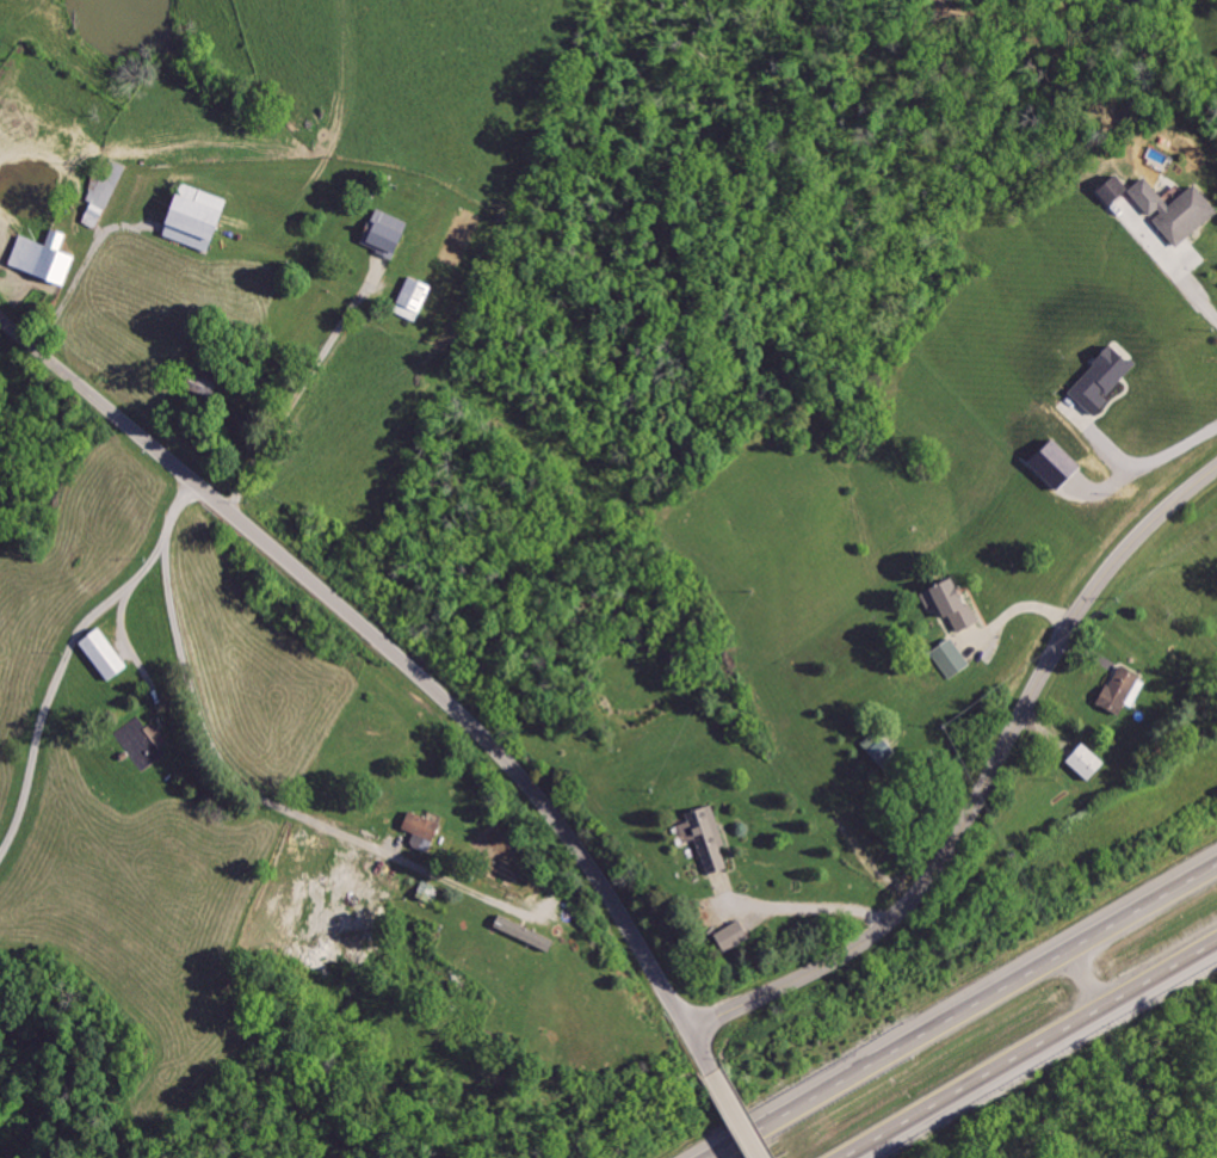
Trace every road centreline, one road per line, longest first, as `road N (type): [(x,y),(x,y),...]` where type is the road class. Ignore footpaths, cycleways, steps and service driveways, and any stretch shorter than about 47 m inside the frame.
road 1 (secondary): [(687,1023),(587,860),(511,762),(341,603),(0,309)]
road 2 (residential): [(687,1023),(859,937),(935,881),(1064,630),(1119,555),(1216,472)]
road 3 (motorway): [(1216,869),(707,1157)]
road 4 (motorway): [(848,1157),(1216,943)]

